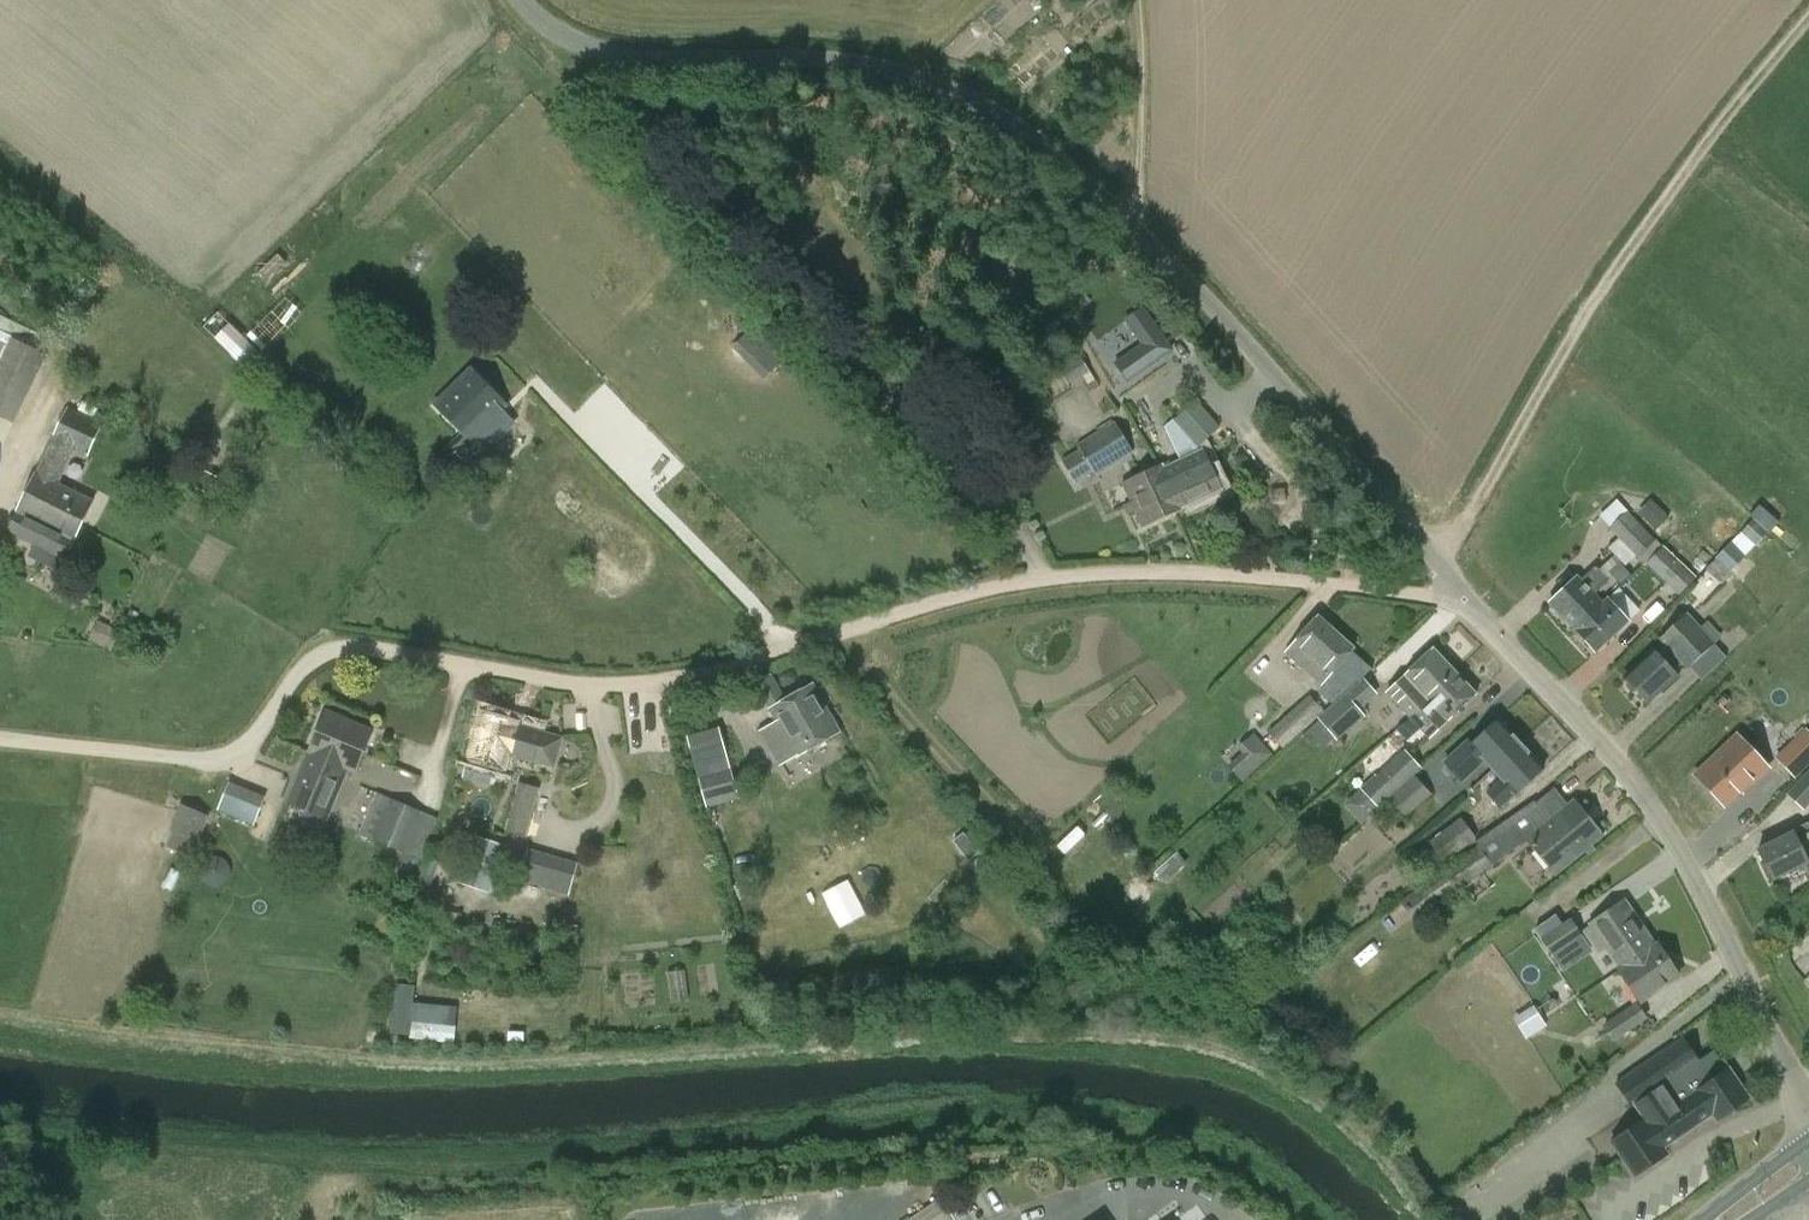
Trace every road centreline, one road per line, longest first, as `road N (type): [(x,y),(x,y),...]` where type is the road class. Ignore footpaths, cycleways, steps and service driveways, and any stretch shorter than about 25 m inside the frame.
road 1 (unclassified): [(1802,1094),(1675,841),(1625,770),(1279,379),(1039,136),(972,96),(879,65),(618,57),(581,47),(518,0)]
road 2 (track): [(0,740),(225,756),(253,739),(300,668),(341,646),(585,684),(662,682),(722,673),(967,594),(1087,573),(1222,573),(1432,596),(1454,584)]
road 3 (track): [(1438,562),(1586,313),(1808,20)]
road 4 (primary): [(1808,1139),(1705,1219)]

